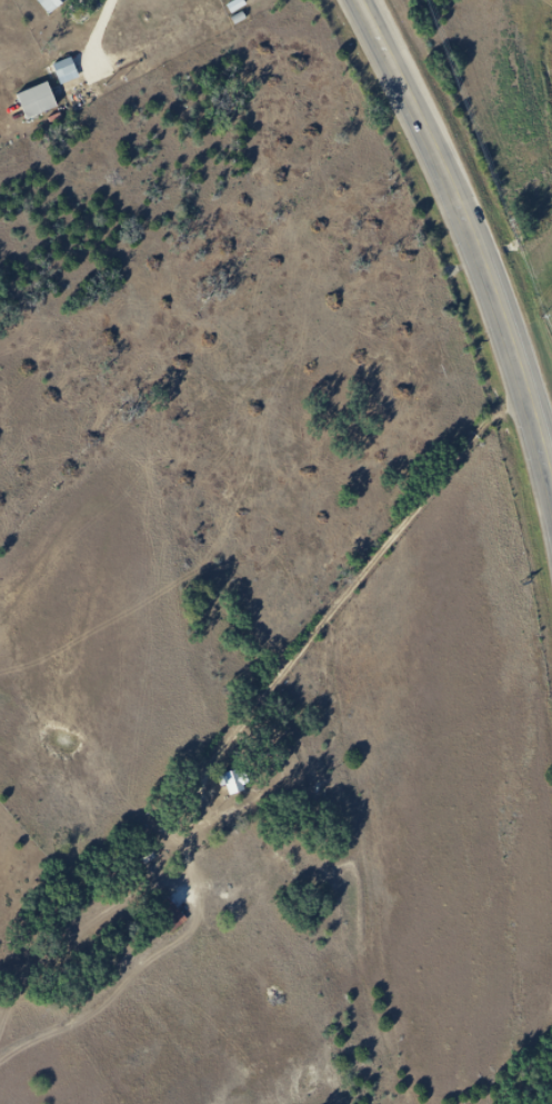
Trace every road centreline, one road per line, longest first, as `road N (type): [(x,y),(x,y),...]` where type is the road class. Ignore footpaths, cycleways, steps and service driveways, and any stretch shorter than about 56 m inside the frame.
road 1 (primary): [(551,485),(490,280),(358,0)]

